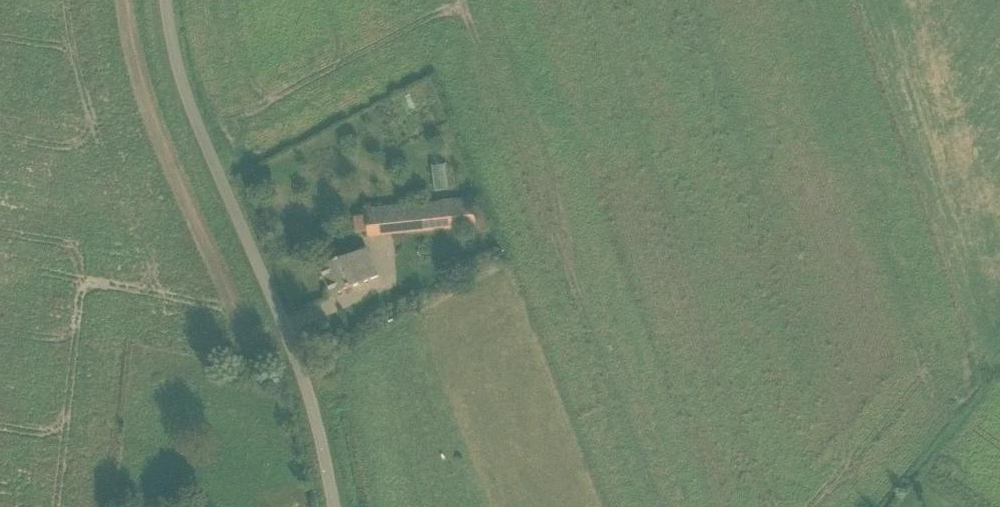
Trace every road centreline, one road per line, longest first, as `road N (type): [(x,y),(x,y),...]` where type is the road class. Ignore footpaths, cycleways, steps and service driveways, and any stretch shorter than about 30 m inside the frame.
road 1 (unclassified): [(339,506),(310,377),(193,101),(171,0)]

